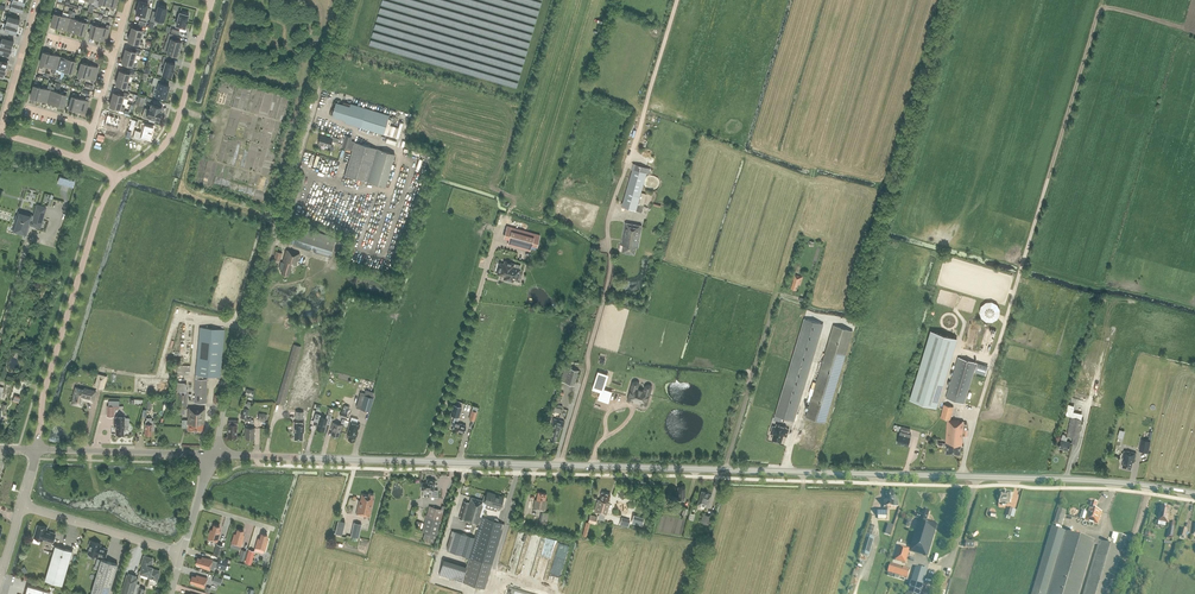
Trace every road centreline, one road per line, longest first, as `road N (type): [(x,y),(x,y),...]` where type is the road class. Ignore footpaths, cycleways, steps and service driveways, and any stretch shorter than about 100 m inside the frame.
road 1 (secondary): [(1194,493),(1107,482),(213,456)]
road 2 (track): [(558,465),(607,288),(609,213),(679,0)]
road 3 (unclassified): [(213,456),(345,0)]
road 4 (unclassified): [(119,177),(95,223),(56,354),(37,451)]
road 5 (unclassified): [(212,1),(174,131),(156,154),(119,177)]
road 6 (secondary): [(213,456),(37,451)]
road 7 (unclassified): [(181,553),(22,505)]
road 8 (residential): [(37,0),(0,131)]

